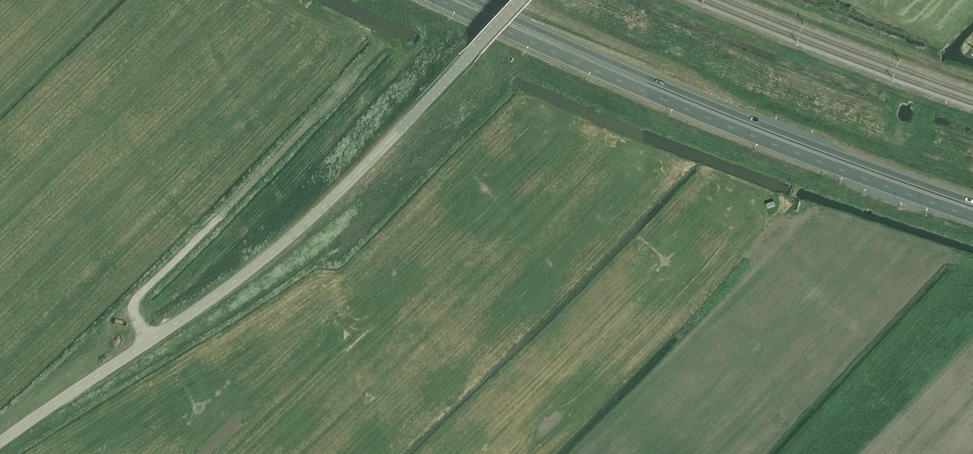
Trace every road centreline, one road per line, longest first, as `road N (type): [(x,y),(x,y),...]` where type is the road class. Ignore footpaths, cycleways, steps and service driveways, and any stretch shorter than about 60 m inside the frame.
road 1 (tertiary): [(0,442),(249,272),(389,142),(521,0)]
road 2 (trunk): [(440,0),(807,157),(972,216)]
road 3 (trunk): [(972,201),(730,112),(473,0)]

